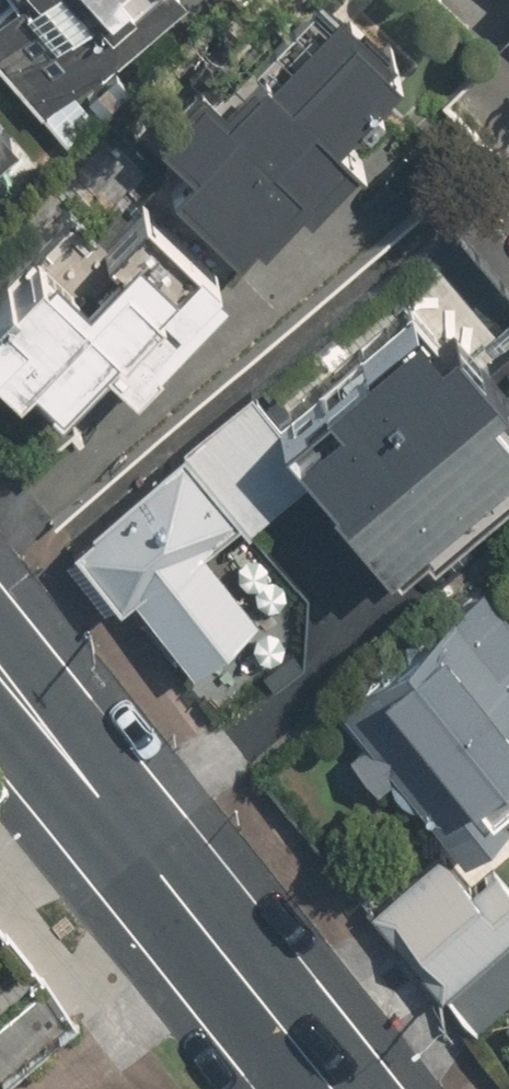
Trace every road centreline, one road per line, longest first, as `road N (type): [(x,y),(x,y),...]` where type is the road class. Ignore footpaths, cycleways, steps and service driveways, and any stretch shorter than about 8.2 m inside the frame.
road 1 (tertiary): [(0,668),(337,1088)]

